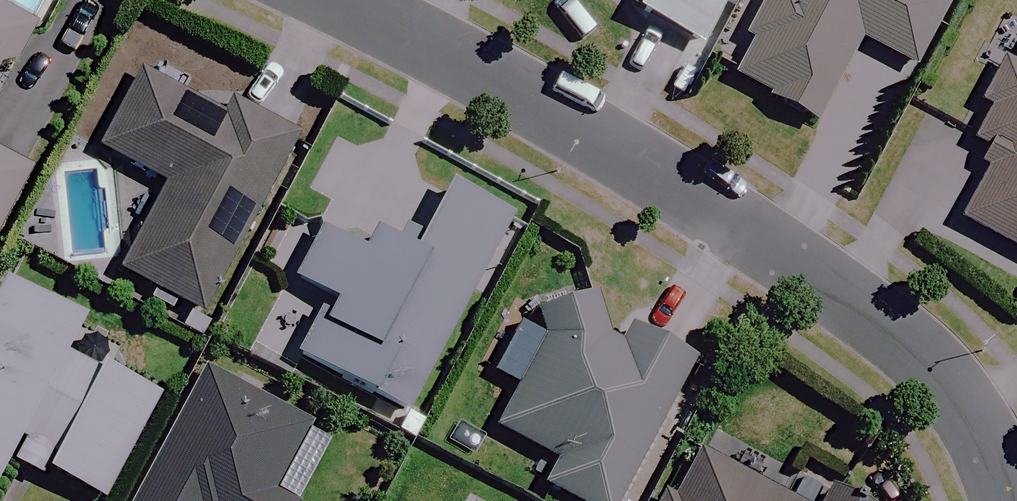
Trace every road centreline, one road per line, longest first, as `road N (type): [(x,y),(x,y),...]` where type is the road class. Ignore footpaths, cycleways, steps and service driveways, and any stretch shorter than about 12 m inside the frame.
road 1 (residential): [(1003,500),(995,460),(891,325),(724,211),(347,0)]

